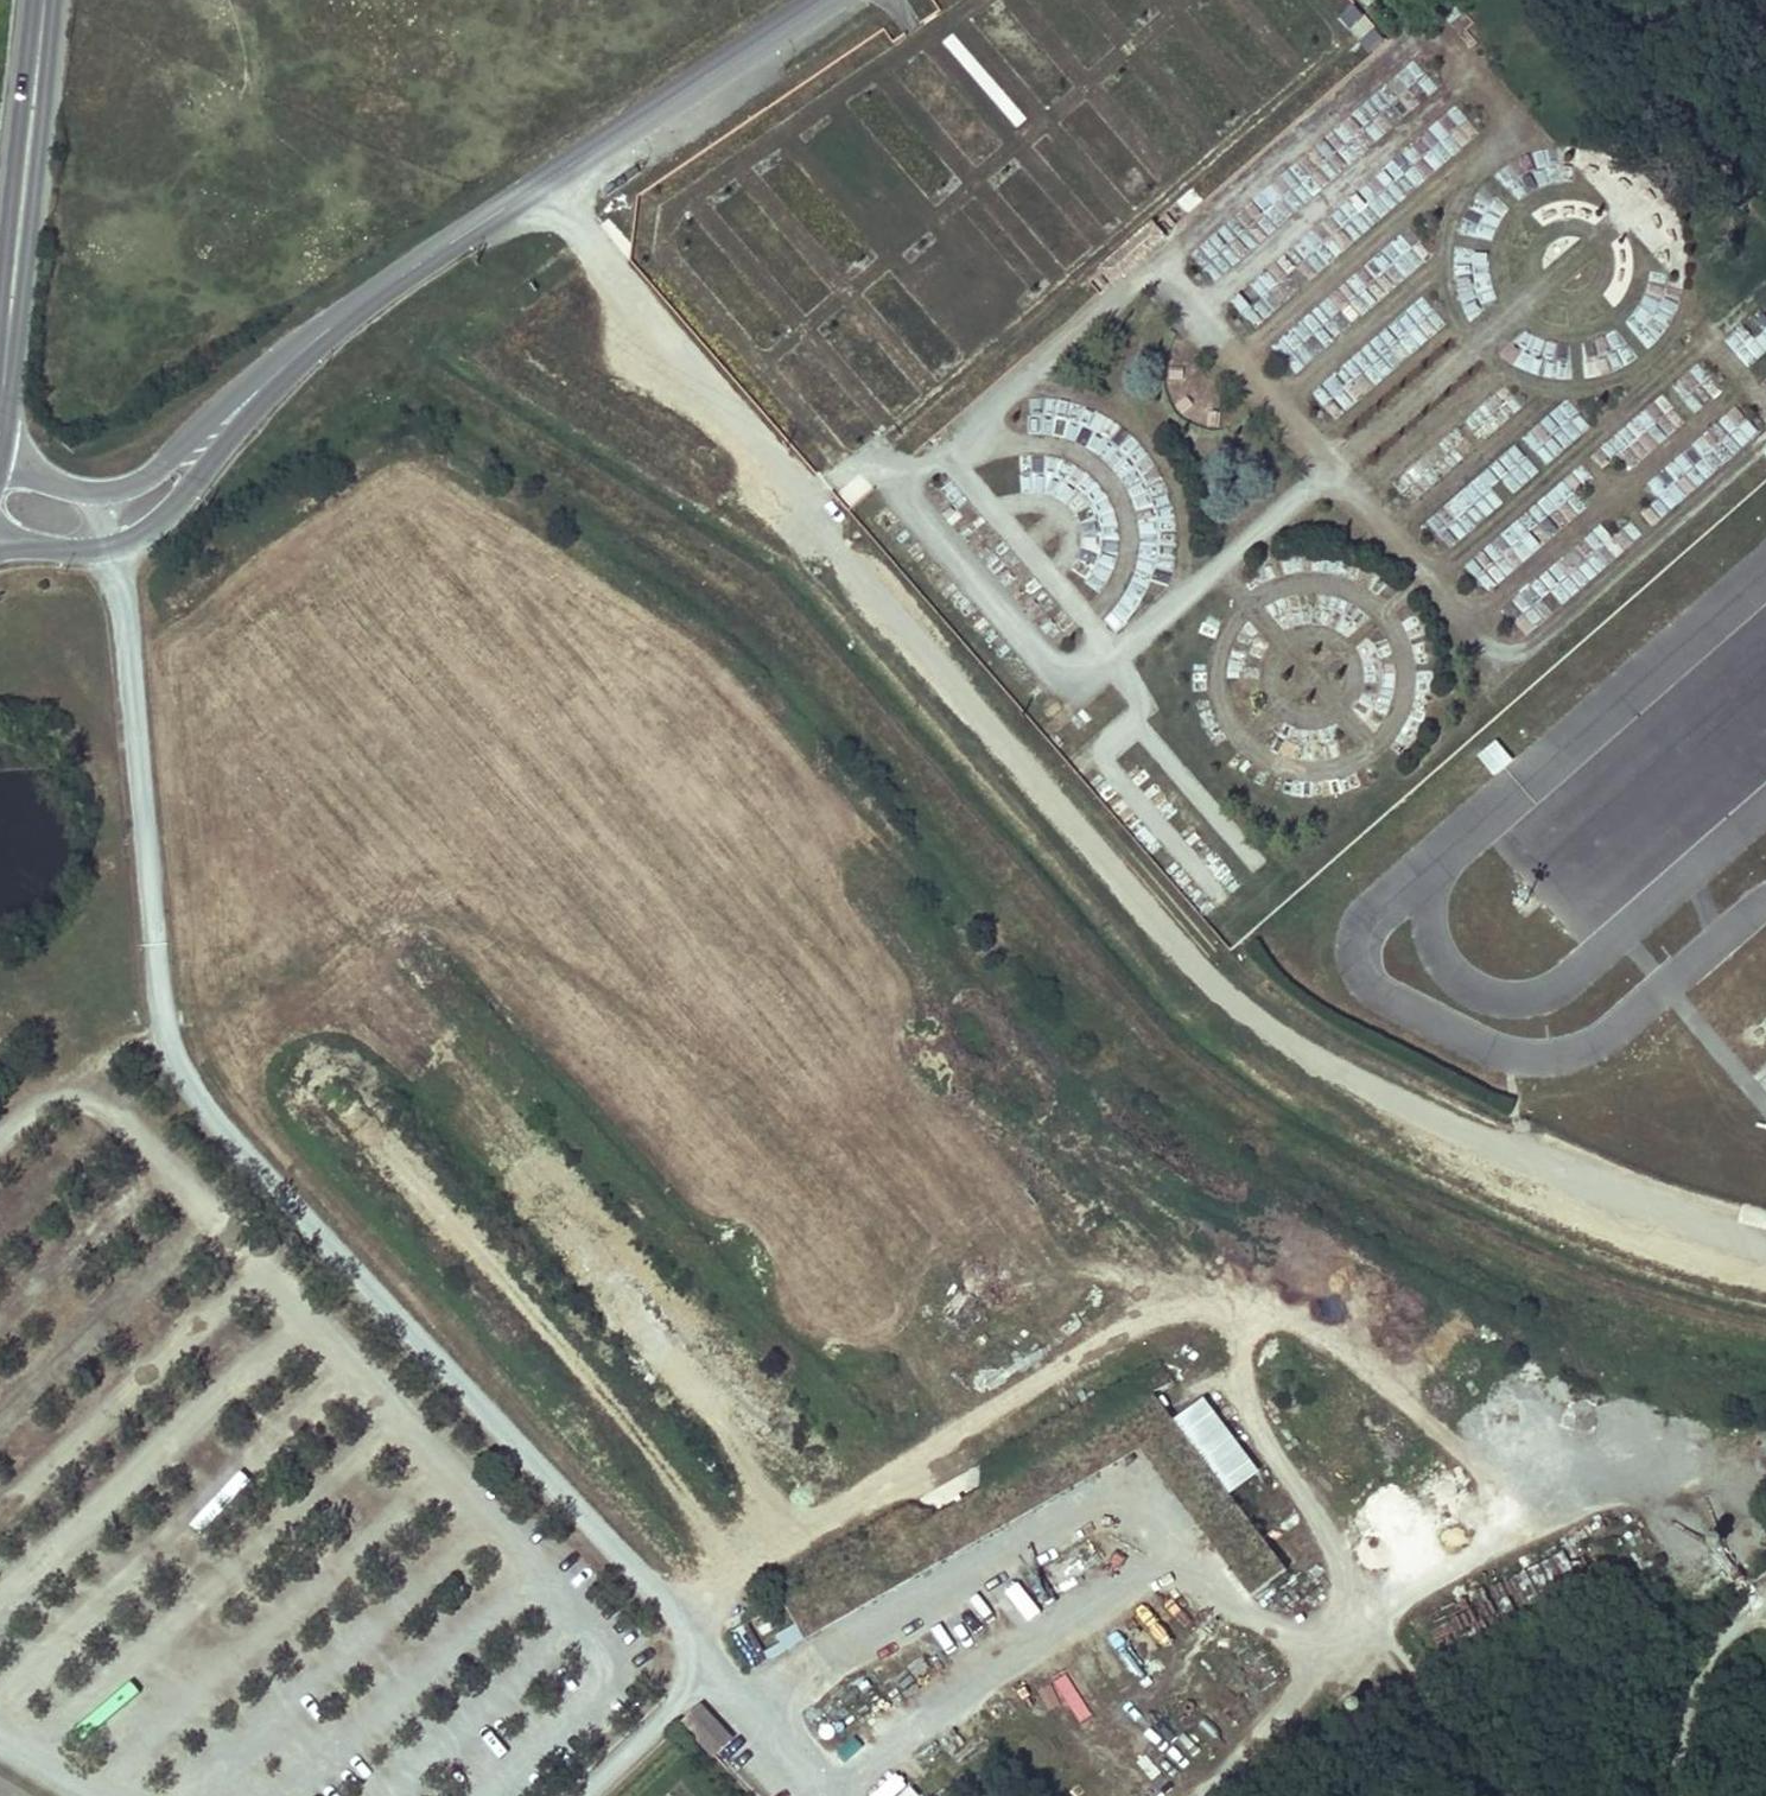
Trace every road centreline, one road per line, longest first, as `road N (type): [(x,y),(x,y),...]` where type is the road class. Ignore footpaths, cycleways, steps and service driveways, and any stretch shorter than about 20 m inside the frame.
road 1 (tertiary): [(0,497),(54,523),(83,526),(148,500),(355,308),(817,0)]
road 2 (secondary): [(0,399),(44,0)]

